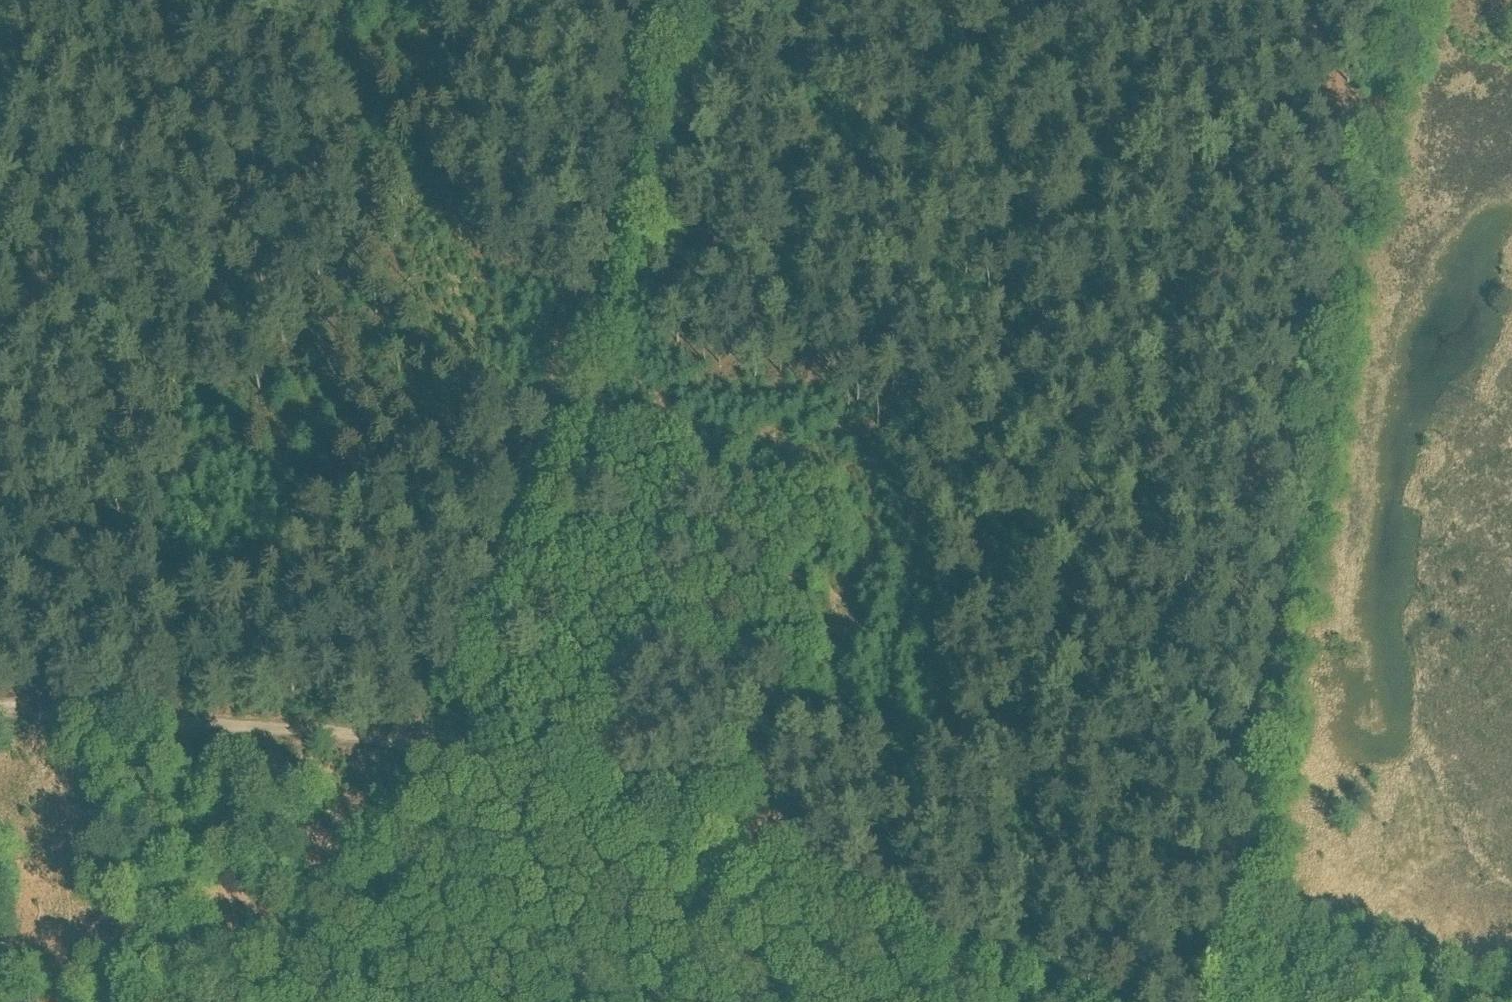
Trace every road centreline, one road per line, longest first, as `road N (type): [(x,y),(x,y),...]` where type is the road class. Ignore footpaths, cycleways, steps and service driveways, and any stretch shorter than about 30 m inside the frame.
road 1 (track): [(668,0),(664,107),(585,427),(426,758)]
road 2 (track): [(426,758),(979,1001)]
road 3 (track): [(426,758),(0,724)]
road 4 (track): [(426,758),(335,880),(284,933),(169,1001)]

